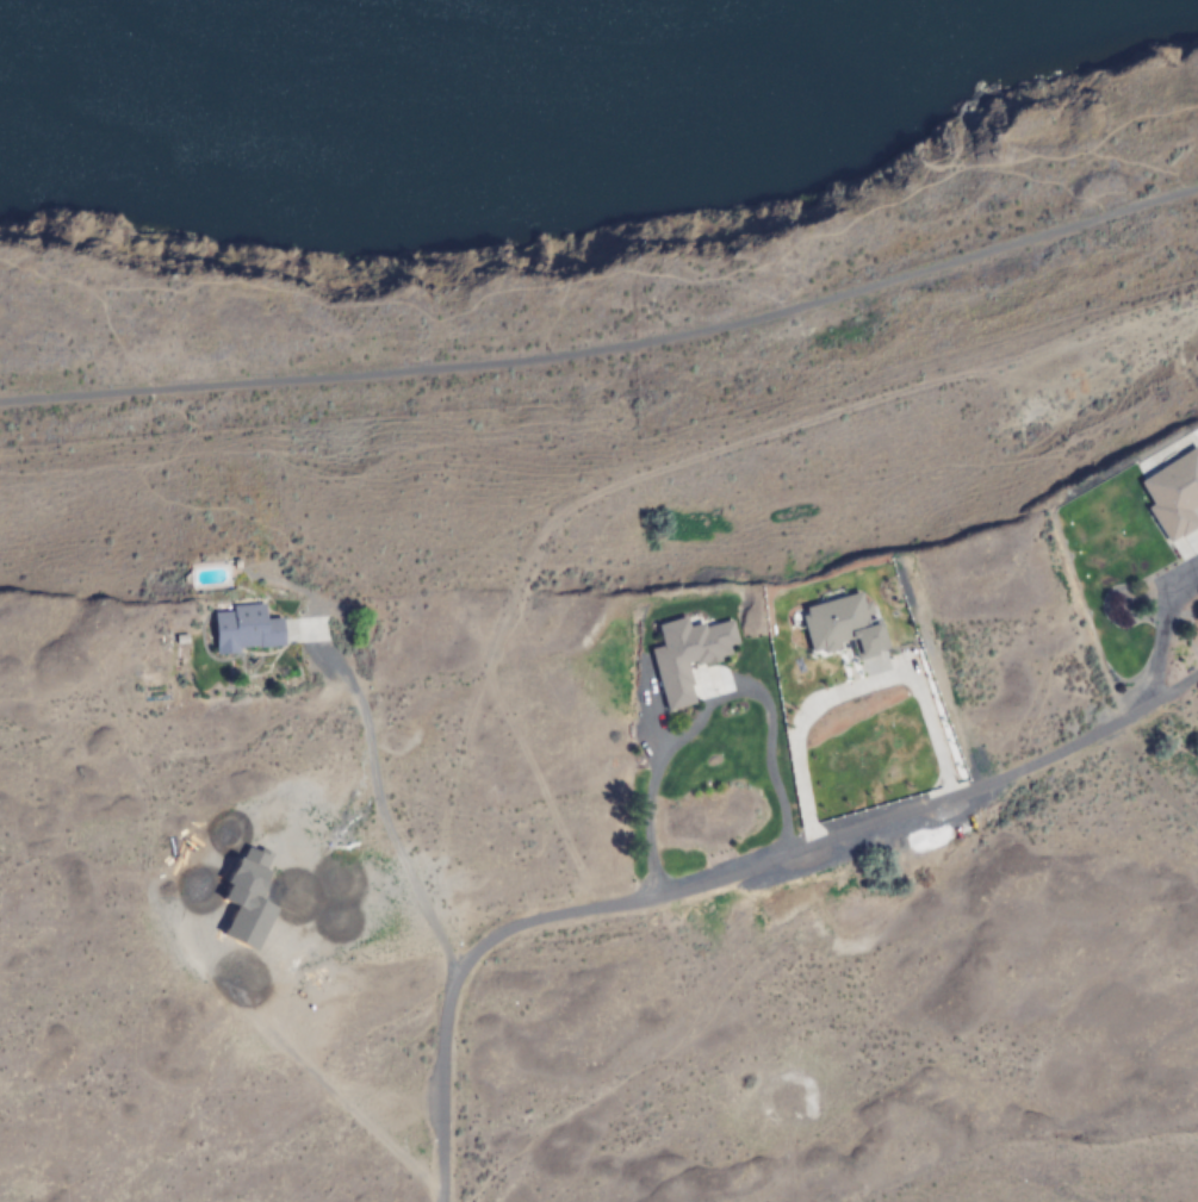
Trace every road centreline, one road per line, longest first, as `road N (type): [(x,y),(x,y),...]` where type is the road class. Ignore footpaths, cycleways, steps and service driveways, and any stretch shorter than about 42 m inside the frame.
road 1 (residential): [(427,1201),(434,1003),(480,928),(639,905),(892,820),(1068,751),(1197,676)]

